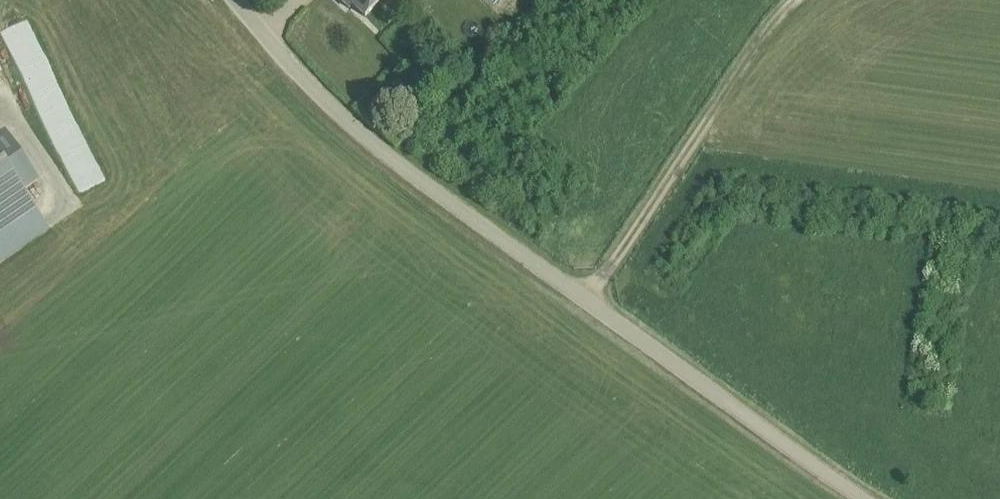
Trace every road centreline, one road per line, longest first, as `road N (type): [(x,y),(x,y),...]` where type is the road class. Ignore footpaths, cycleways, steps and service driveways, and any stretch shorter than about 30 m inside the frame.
road 1 (unclassified): [(870,498),(411,164),(318,86),(244,0)]
road 2 (track): [(593,297),(803,0)]

